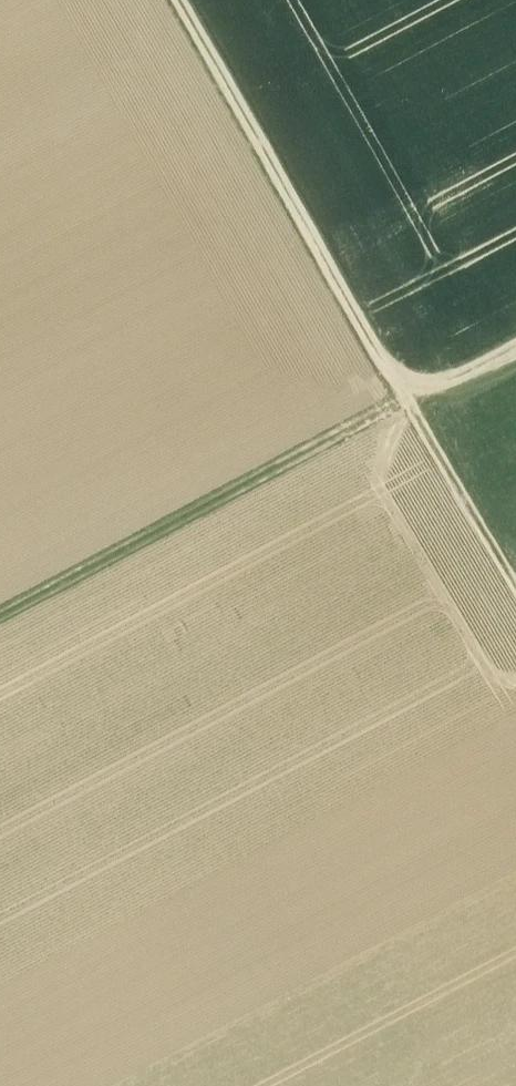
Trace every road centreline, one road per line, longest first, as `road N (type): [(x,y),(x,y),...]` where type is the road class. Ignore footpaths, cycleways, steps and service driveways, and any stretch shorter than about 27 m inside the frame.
road 1 (track): [(177,0),(515,588)]
road 2 (track): [(515,343),(0,614)]

